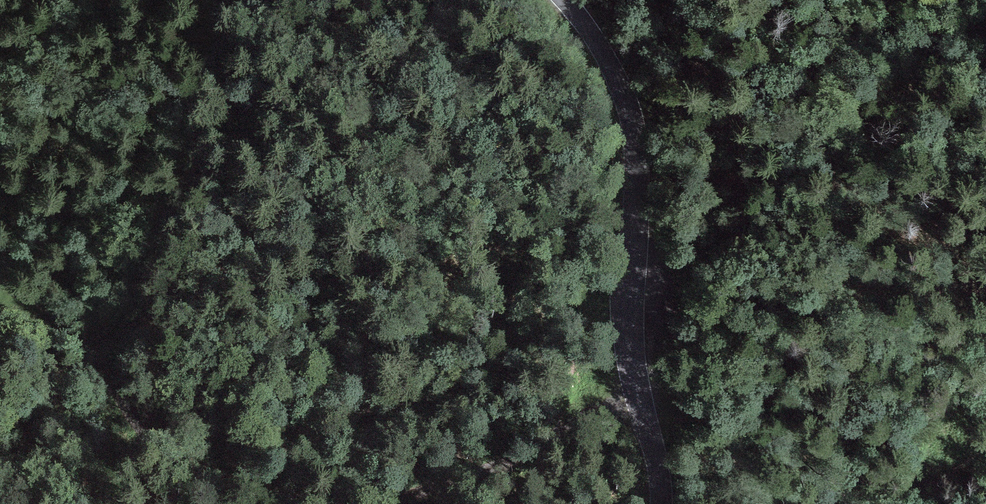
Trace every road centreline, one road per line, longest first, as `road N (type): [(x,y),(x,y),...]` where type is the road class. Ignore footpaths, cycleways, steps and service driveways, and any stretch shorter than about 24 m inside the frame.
road 1 (tertiary): [(565,0),(604,54),(637,142),(629,339),(661,503)]
road 2 (track): [(294,503),(168,453),(80,337),(0,275)]
road 3 (track): [(641,403),(367,503)]

